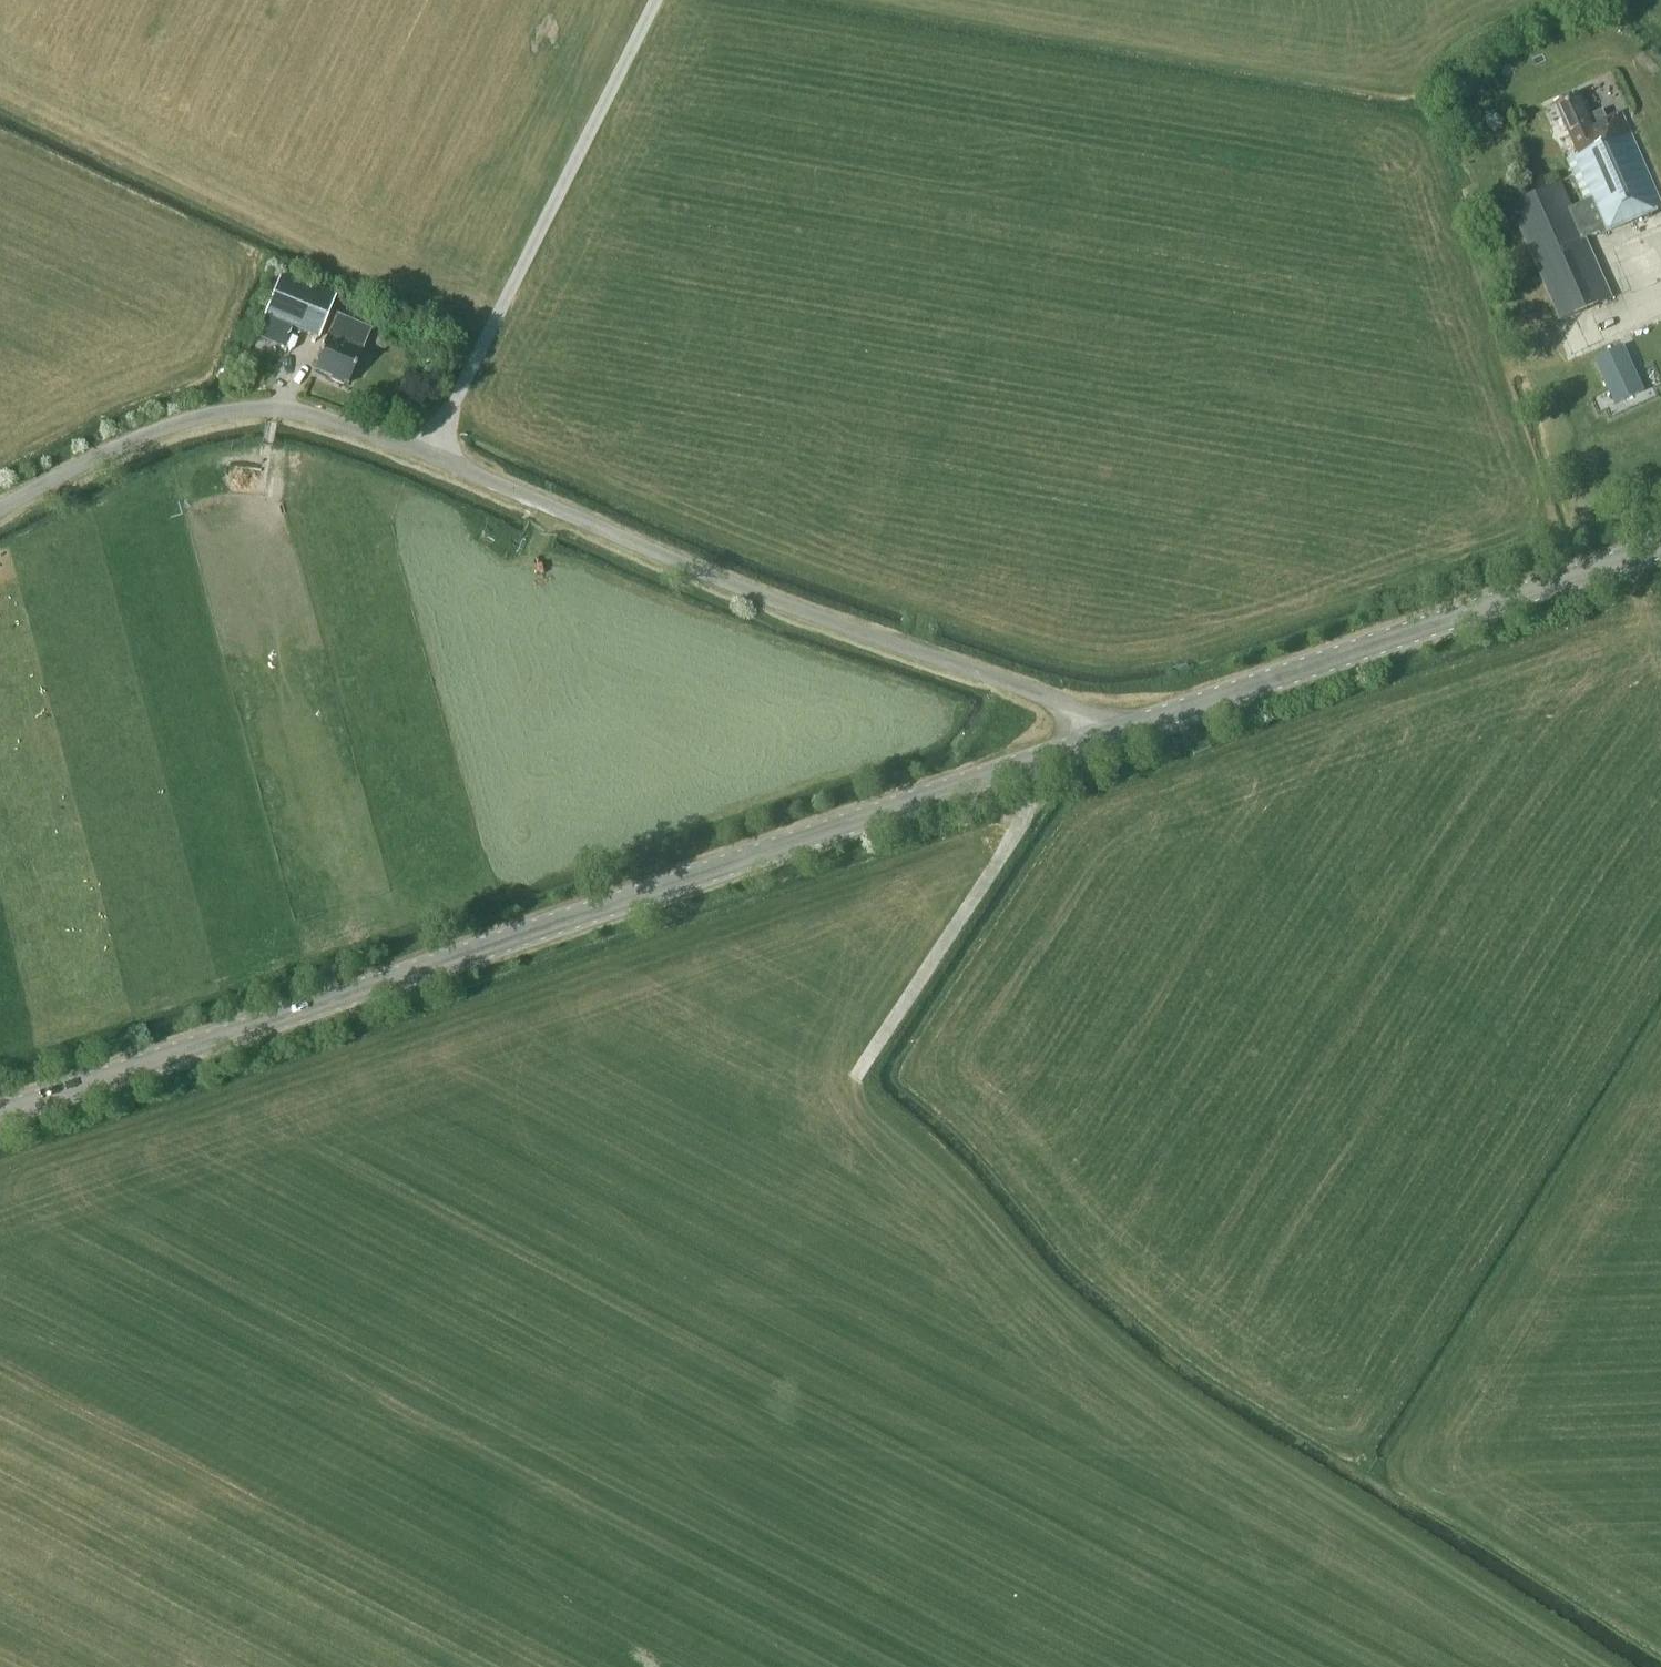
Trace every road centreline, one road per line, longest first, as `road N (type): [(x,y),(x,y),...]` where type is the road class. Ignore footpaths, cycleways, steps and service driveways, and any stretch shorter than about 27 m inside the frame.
road 1 (tertiary): [(0,1114),(1116,731)]
road 2 (unclassified): [(1116,731),(580,521),(429,453)]
road 3 (tertiary): [(1116,731),(1660,545)]
road 4 (unclassified): [(0,508),(138,437),(223,412),(305,410),(429,453)]

